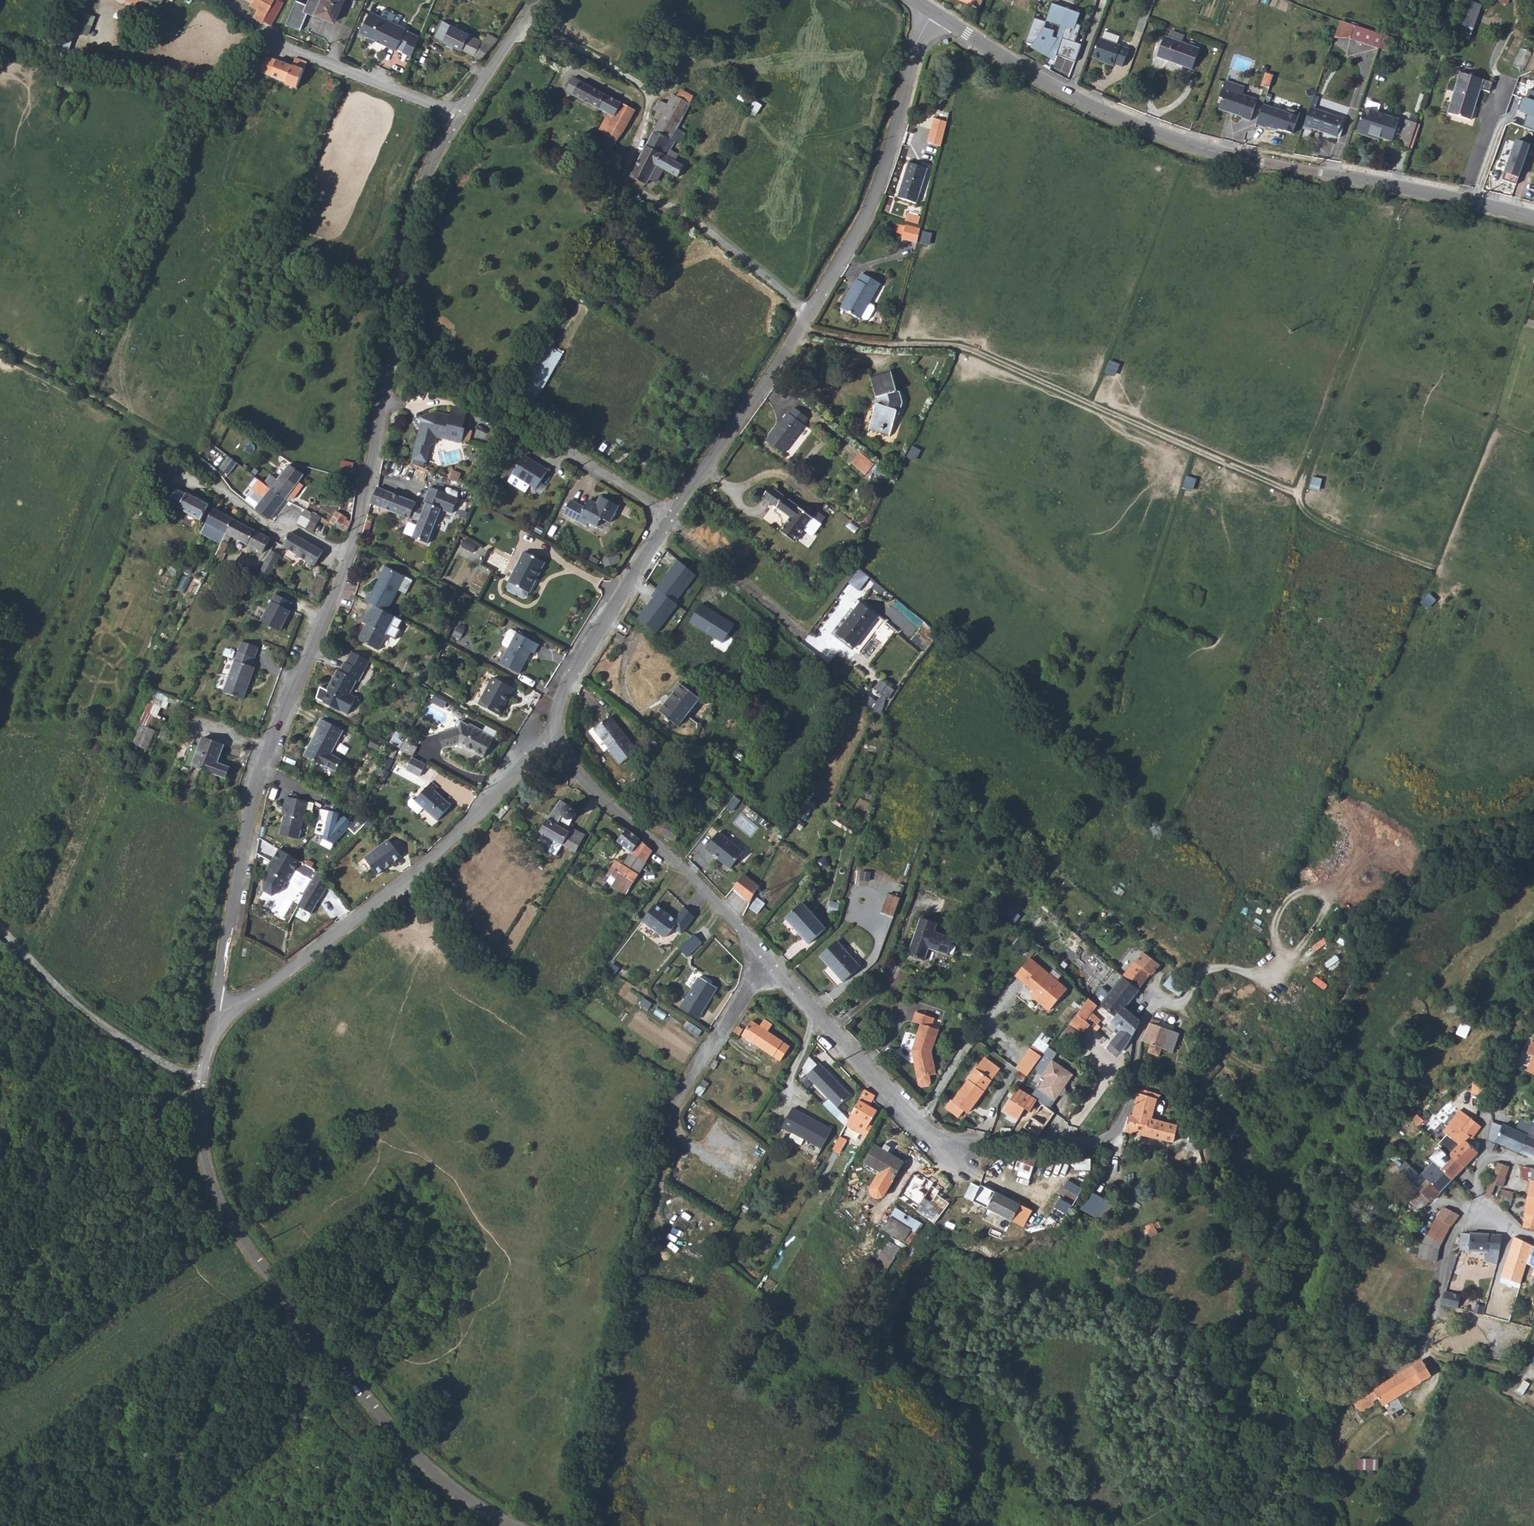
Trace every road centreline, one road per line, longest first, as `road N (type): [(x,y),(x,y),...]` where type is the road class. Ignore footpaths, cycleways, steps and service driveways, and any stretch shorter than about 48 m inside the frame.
road 1 (residential): [(557,726),(570,681),(856,236),(932,11)]
road 2 (tertiary): [(1533,218),(1176,140),(1067,93),(932,11)]
road 3 (residential): [(515,1525),(453,1489),(403,1443),(226,1216),(205,1158),(201,1089),(215,1013)]
road 4 (residential): [(764,956),(952,1153),(1114,1137),(1148,1003)]
road 5 (track): [(801,325),(847,340),(962,346),(1298,494)]
road 6 (residential): [(215,1013),(254,792),(346,558)]
road 7 (residential): [(346,558),(376,436),(407,232),(424,178),(461,116)]
road 8 (residential): [(215,1013),(332,943),(402,889),(458,841),(557,726)]
road 9 (residential): [(557,726),(577,777),(764,956)]
road 10 (residential): [(461,116),(274,39),(221,0)]
road 11 (track): [(201,1089),(104,1026),(0,929)]
road 12 (track): [(214,479),(0,352)]
road 13 (residential): [(1346,1400),(1422,1350),(1456,1230),(1482,1220)]
road 14 (residential): [(346,558),(289,528),(274,530),(214,479)]
road 15 (residential): [(764,956),(752,988),(683,1090)]
road 16 (residential): [(461,116),(537,0)]

